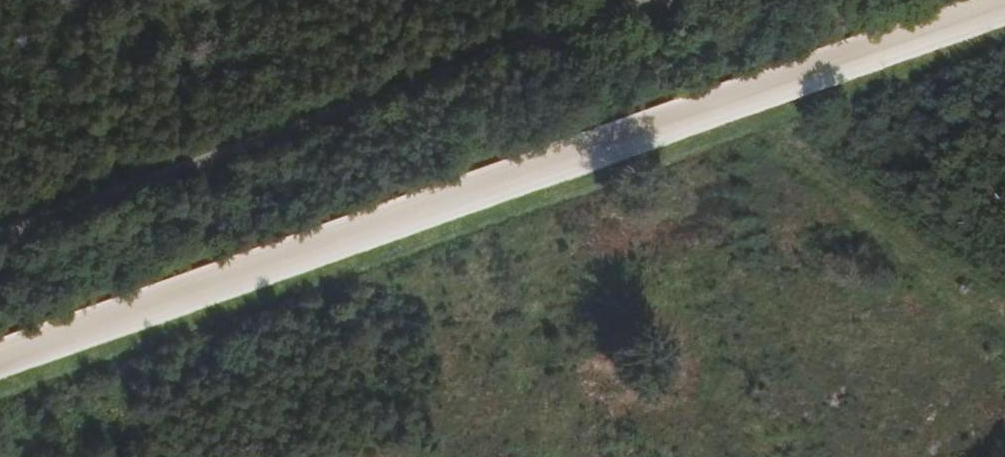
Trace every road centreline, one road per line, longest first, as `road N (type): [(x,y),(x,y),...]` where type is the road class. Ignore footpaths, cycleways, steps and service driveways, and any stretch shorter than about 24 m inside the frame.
road 1 (track): [(0,371),(764,122),(1004,32)]
road 2 (track): [(657,0),(0,234)]

